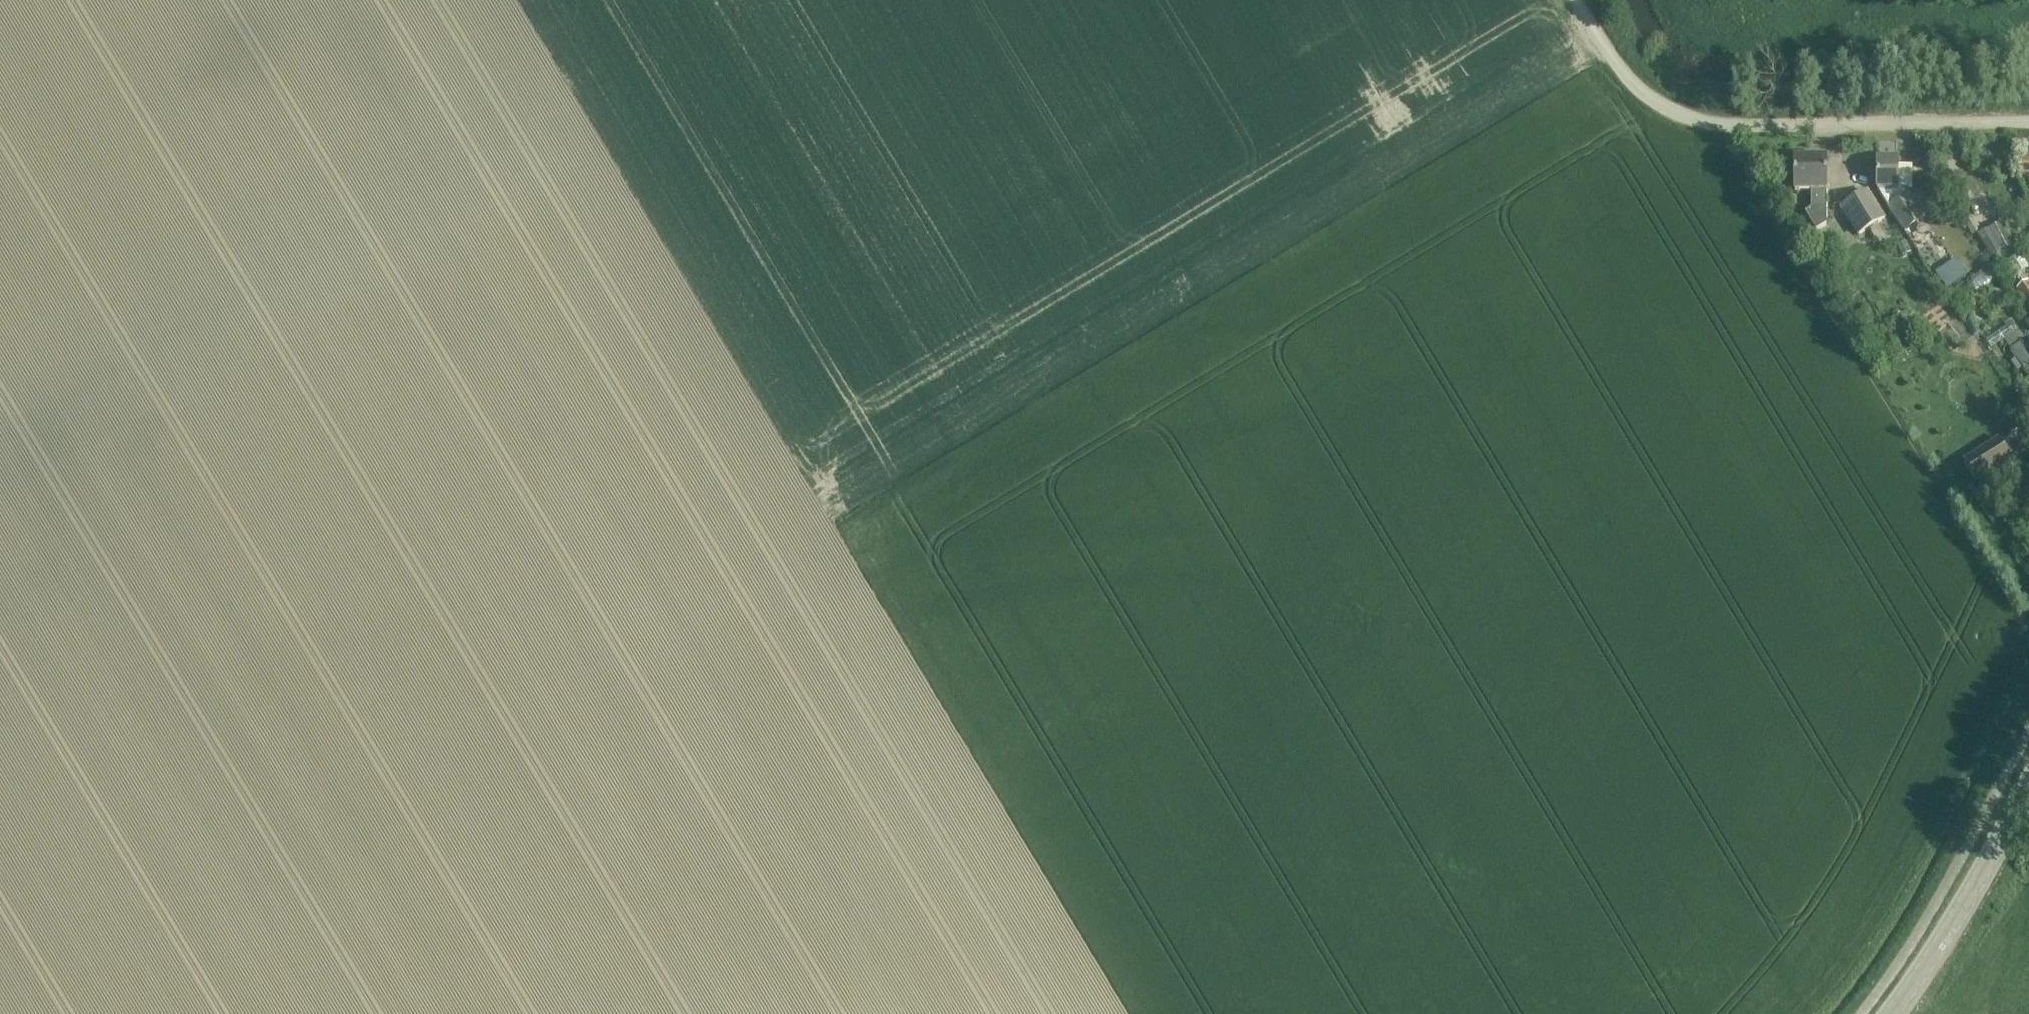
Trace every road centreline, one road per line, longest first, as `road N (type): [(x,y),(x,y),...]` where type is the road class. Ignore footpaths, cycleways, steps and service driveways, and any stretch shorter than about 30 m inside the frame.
road 1 (residential): [(2028,122),(1732,127)]
road 2 (tertiary): [(1890,1013),(2028,786)]
road 3 (unclassified): [(1732,127),(1672,113),(1621,73),(1576,0)]

